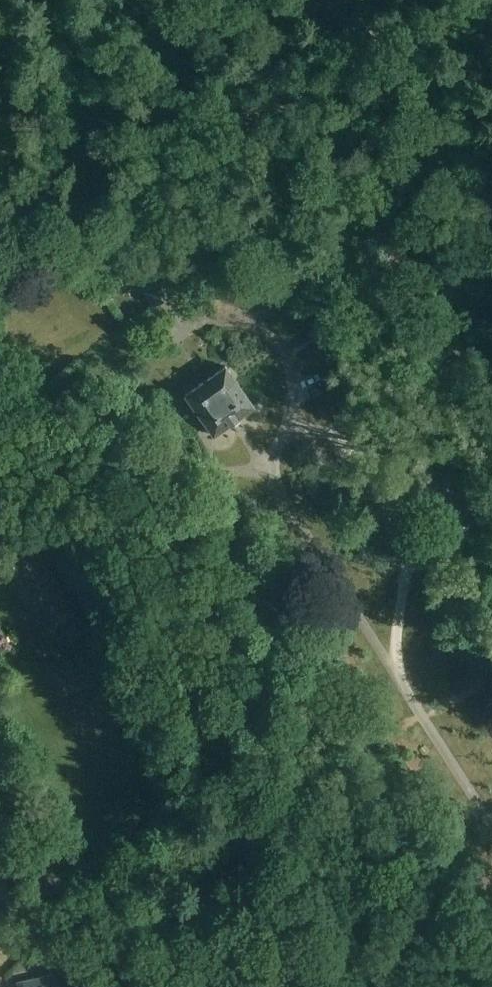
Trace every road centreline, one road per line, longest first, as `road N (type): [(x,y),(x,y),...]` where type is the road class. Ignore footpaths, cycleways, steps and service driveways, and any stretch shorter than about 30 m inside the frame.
road 1 (track): [(0,812),(145,986)]

